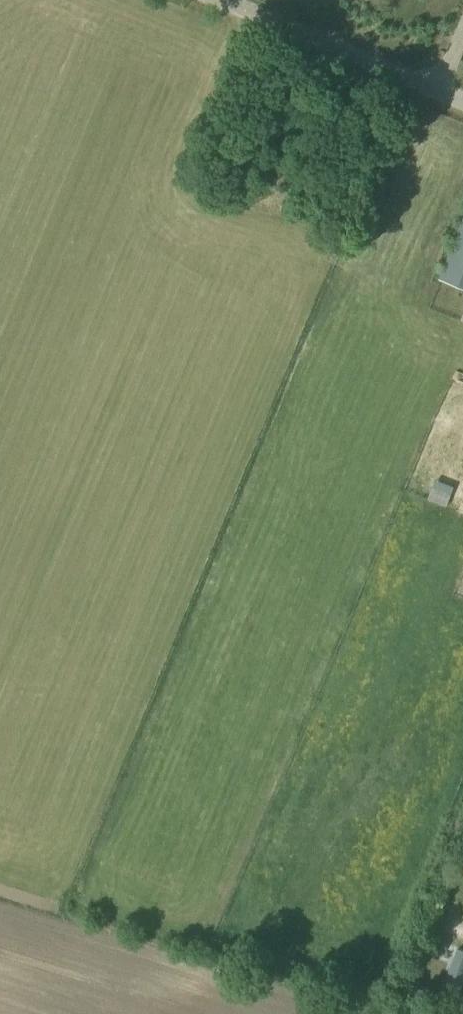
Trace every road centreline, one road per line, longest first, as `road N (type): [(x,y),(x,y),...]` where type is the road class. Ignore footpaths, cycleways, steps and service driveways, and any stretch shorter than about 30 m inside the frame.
road 1 (unclassified): [(462,103),(218,0)]

